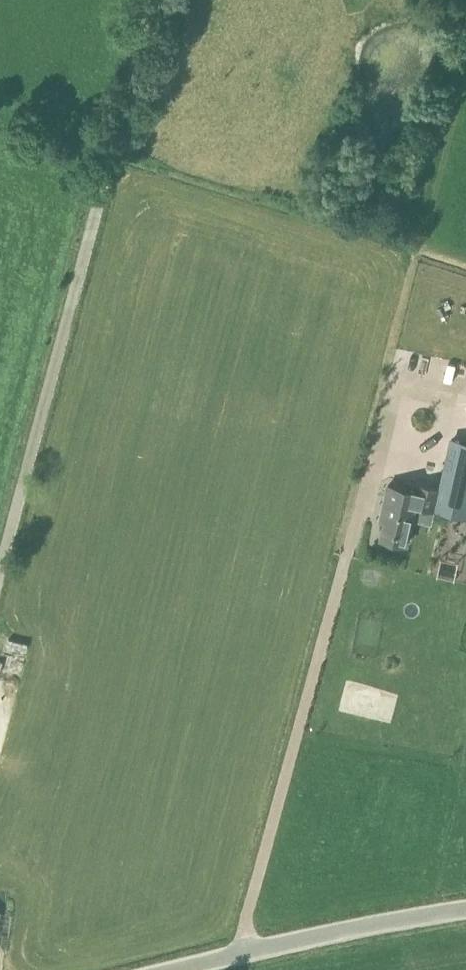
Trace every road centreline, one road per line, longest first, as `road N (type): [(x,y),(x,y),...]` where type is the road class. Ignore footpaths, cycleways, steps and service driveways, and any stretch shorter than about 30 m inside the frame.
road 1 (track): [(0,566),(150,0)]
road 2 (unclassified): [(168,969),(465,910)]

